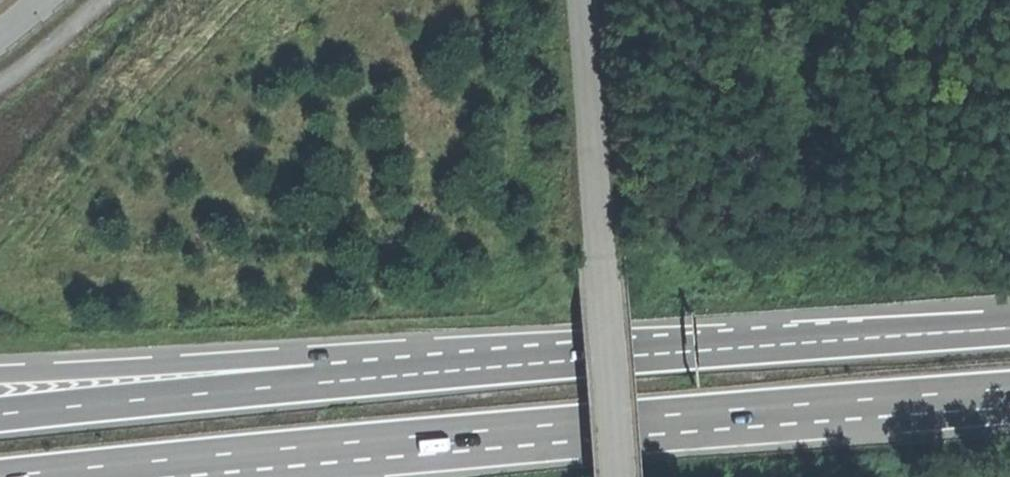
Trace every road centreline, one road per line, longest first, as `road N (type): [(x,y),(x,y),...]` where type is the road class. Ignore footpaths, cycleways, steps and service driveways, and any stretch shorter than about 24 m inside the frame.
road 1 (motorway): [(217,448),(1009,386)]
road 2 (motorway): [(1009,327),(391,373)]
road 3 (unclassified): [(616,476),(578,0)]
road 4 (motorway): [(391,373),(0,413)]
road 5 (motorway): [(391,373),(269,357),(0,371)]
road 6 (motorway): [(0,473),(217,448)]

